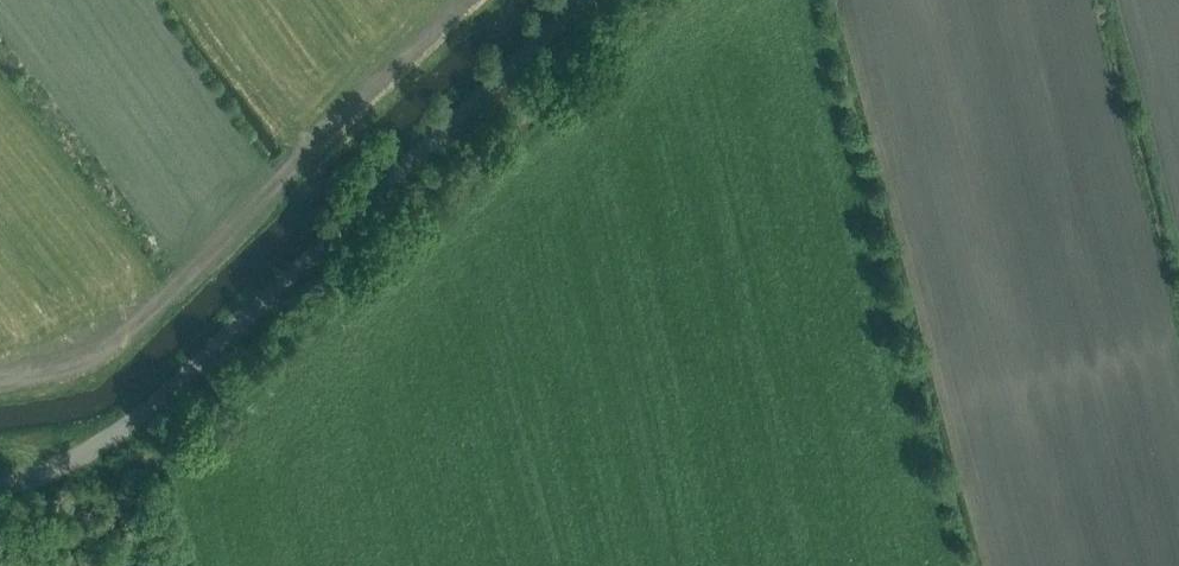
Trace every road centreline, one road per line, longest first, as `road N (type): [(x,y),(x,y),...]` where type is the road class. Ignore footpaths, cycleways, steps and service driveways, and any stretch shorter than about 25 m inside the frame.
road 1 (unclassified): [(294,293),(602,0)]
road 2 (unclassified): [(294,293),(102,464),(0,502)]

